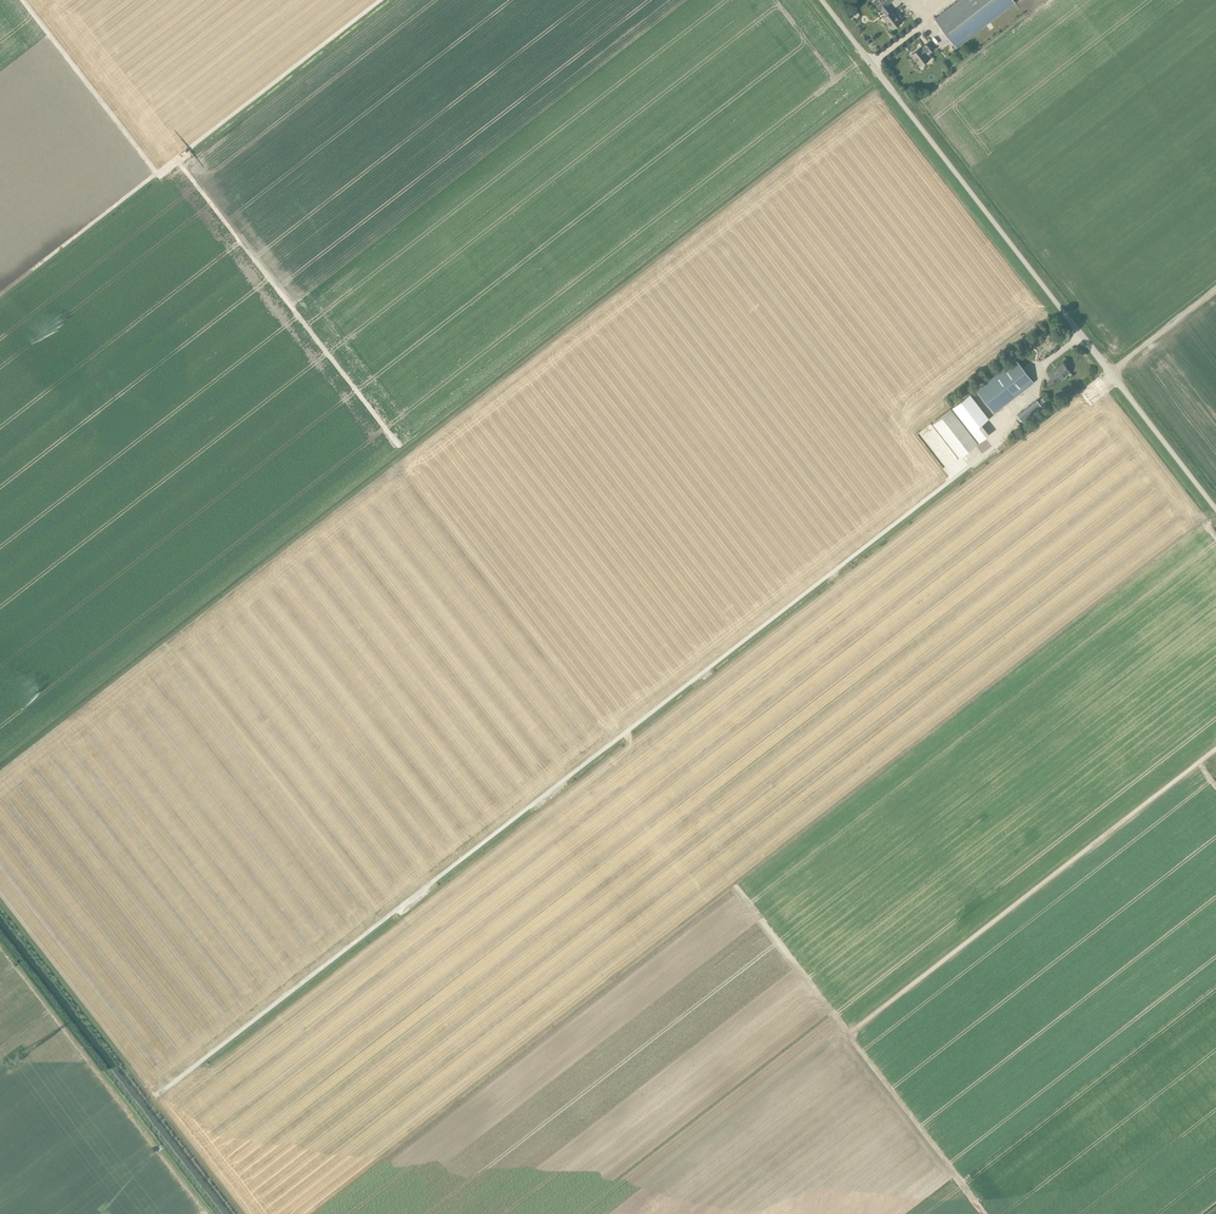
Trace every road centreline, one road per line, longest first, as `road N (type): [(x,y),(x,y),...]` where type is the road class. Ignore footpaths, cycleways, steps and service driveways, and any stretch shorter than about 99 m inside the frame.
road 1 (unclassified): [(1215,506),(825,0)]

